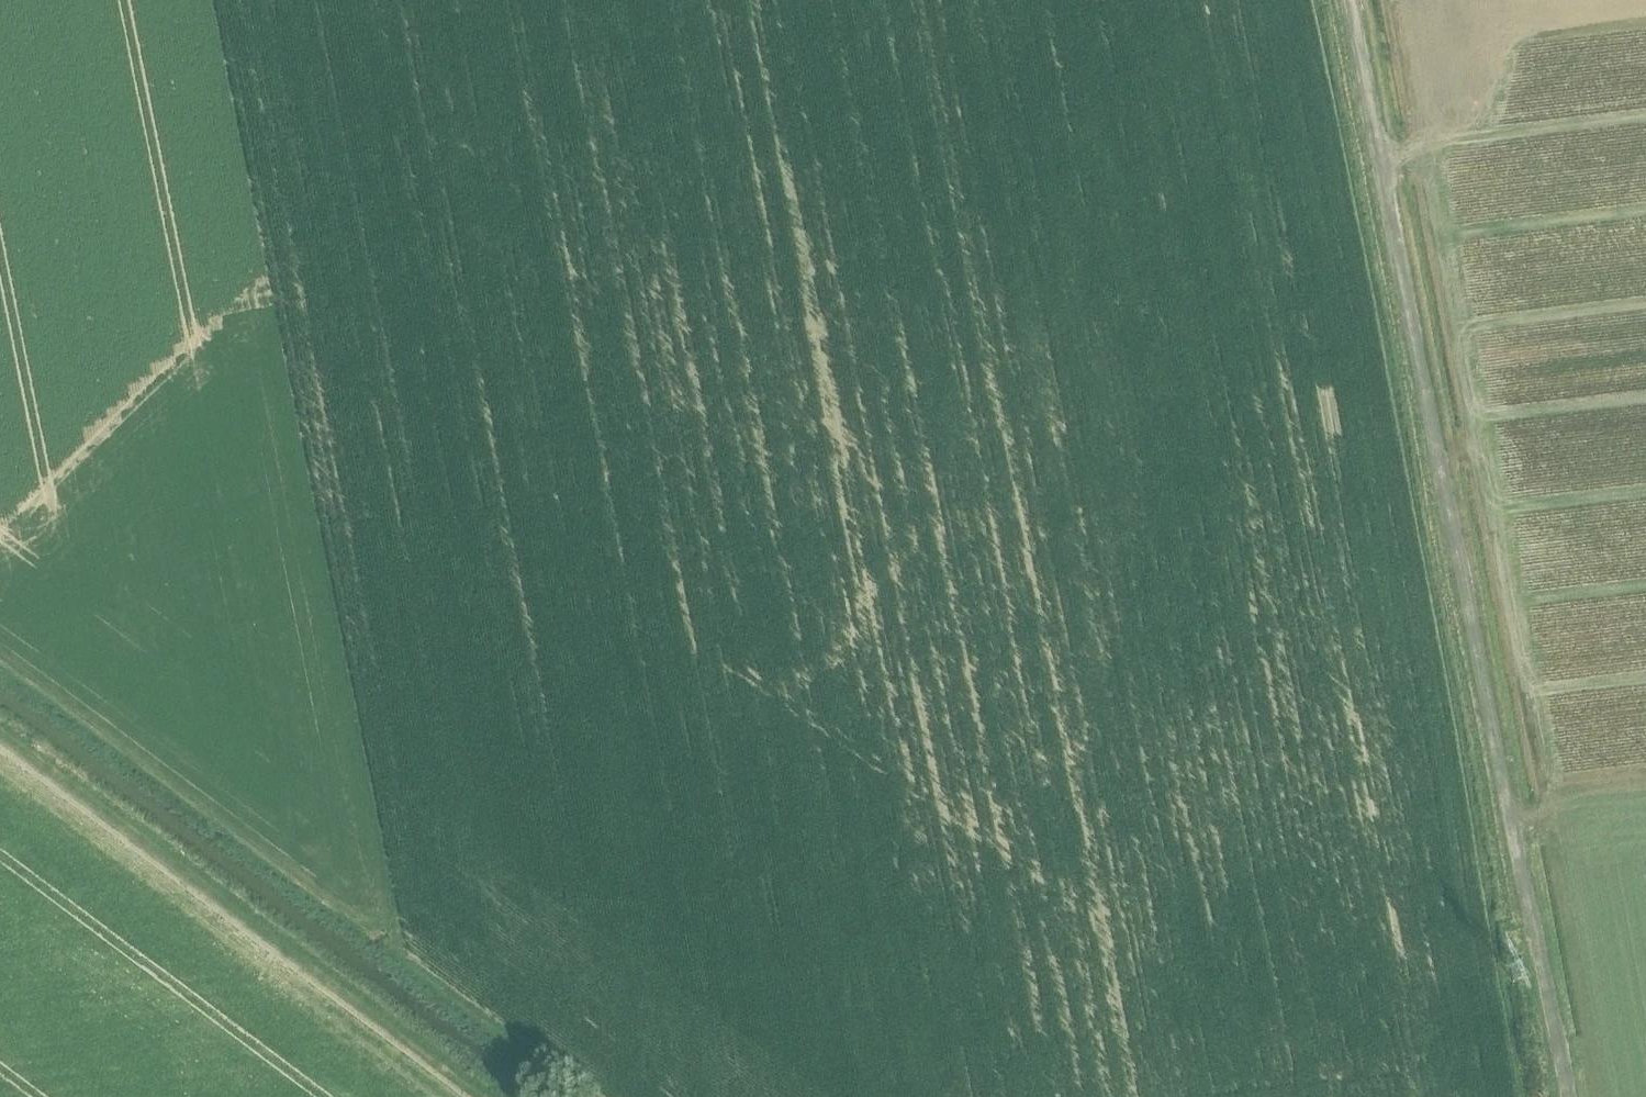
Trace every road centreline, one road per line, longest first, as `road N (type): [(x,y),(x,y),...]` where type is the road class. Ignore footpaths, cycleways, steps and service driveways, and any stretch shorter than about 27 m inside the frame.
road 1 (track): [(1566,1096),(1353,0)]

